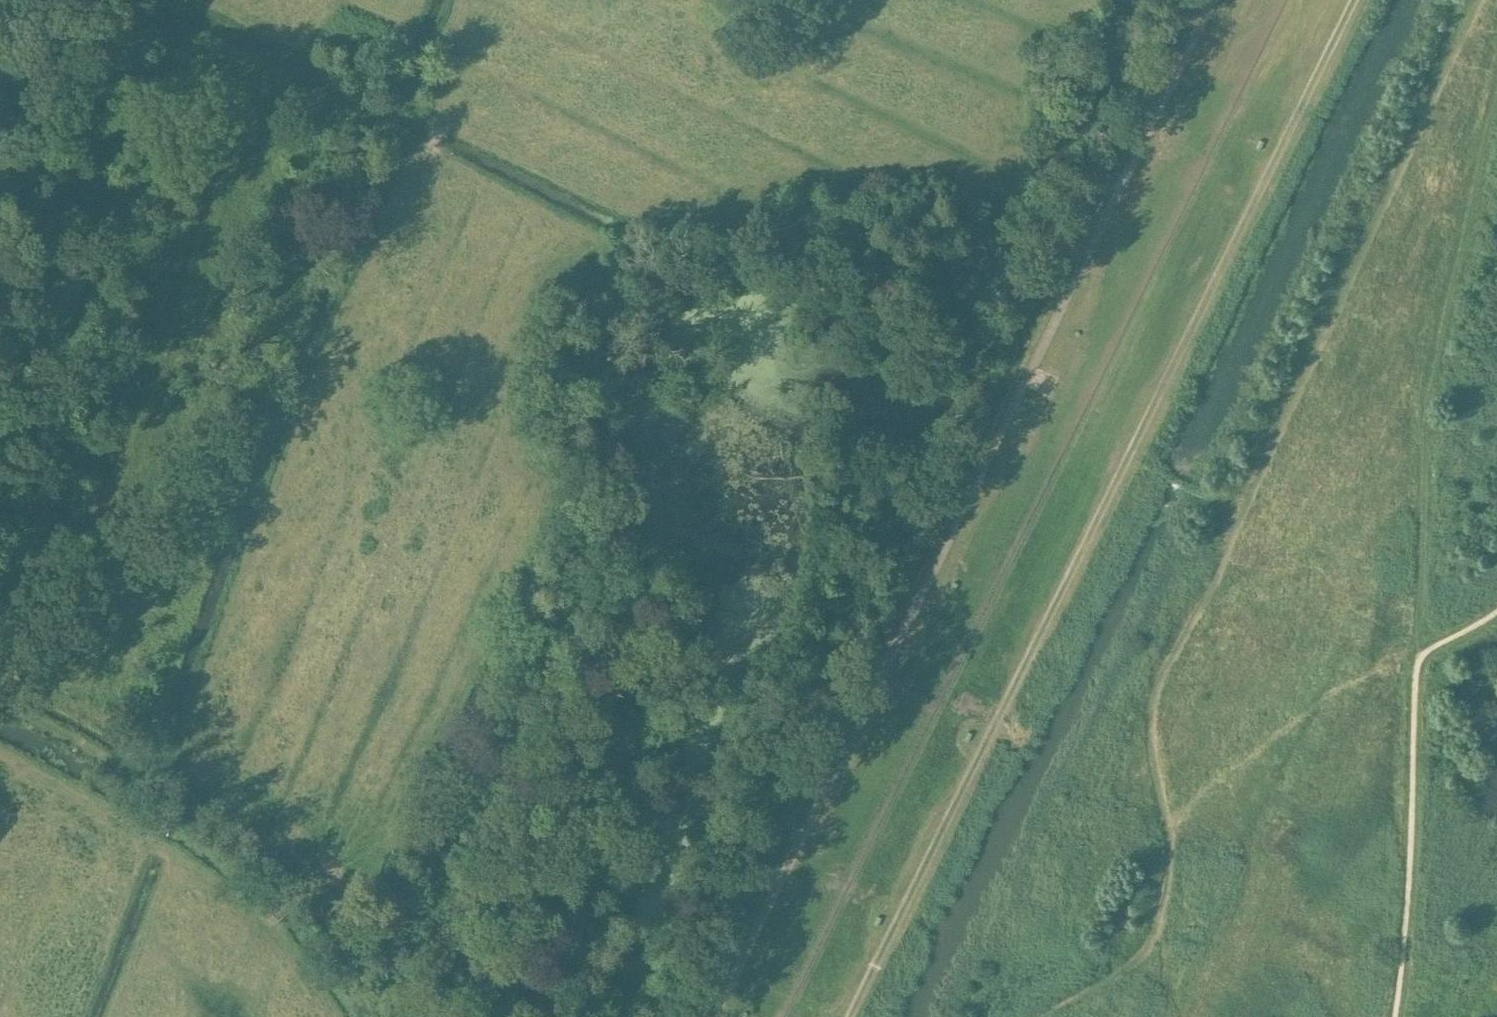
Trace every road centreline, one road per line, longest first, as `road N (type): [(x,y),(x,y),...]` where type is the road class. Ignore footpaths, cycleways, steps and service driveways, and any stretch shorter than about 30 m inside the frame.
road 1 (track): [(850,1016),(1354,0)]
road 2 (track): [(110,0),(372,127)]

